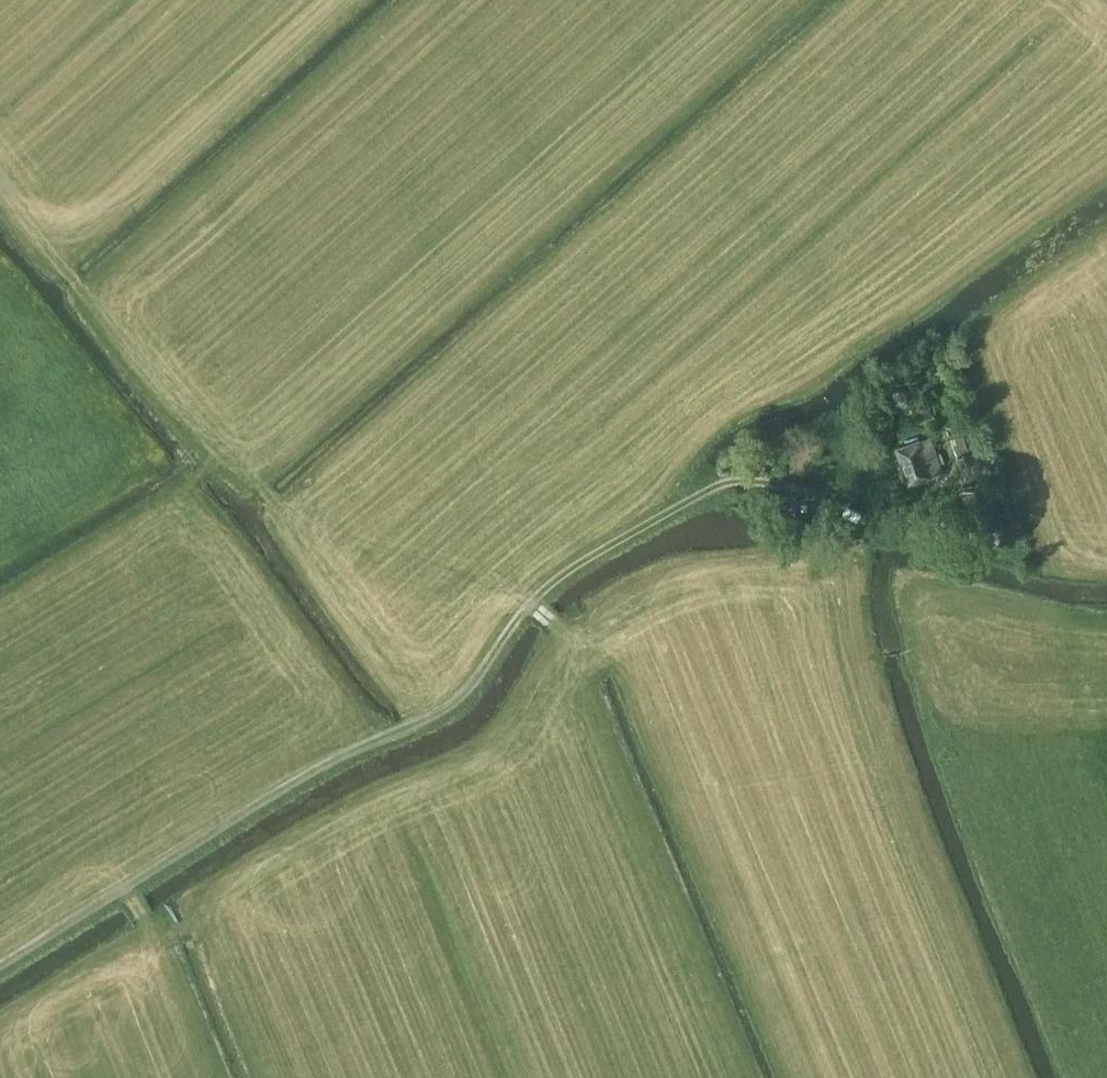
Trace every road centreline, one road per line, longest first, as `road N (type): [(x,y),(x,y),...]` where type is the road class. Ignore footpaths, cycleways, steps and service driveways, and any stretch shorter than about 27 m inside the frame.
road 1 (track): [(0,965),(342,753),(448,707),(530,602),(647,522),(726,482),(797,485)]

